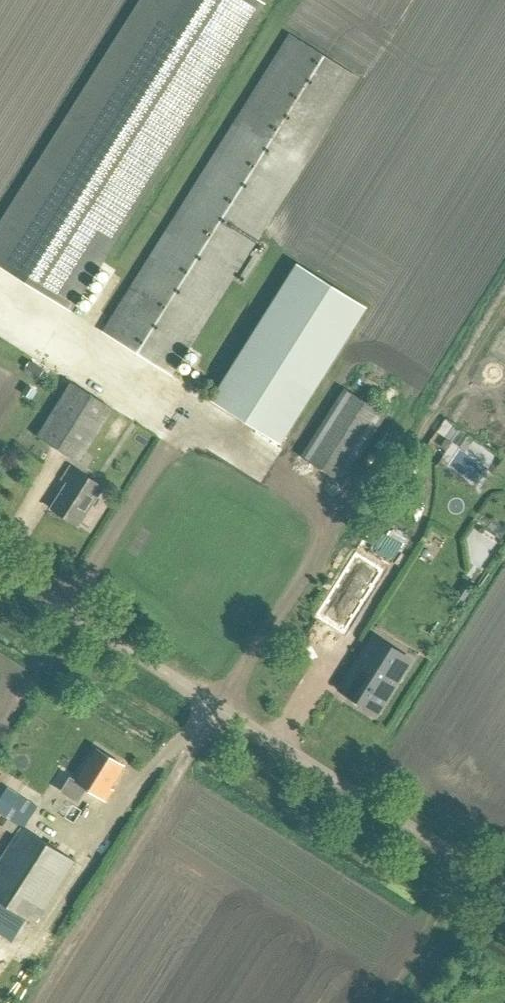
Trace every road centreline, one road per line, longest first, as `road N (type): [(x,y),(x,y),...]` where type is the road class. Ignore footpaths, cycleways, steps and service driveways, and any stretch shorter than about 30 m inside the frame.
road 1 (unclassified): [(504,887),(0,566)]
road 2 (track): [(389,1002),(474,868)]

